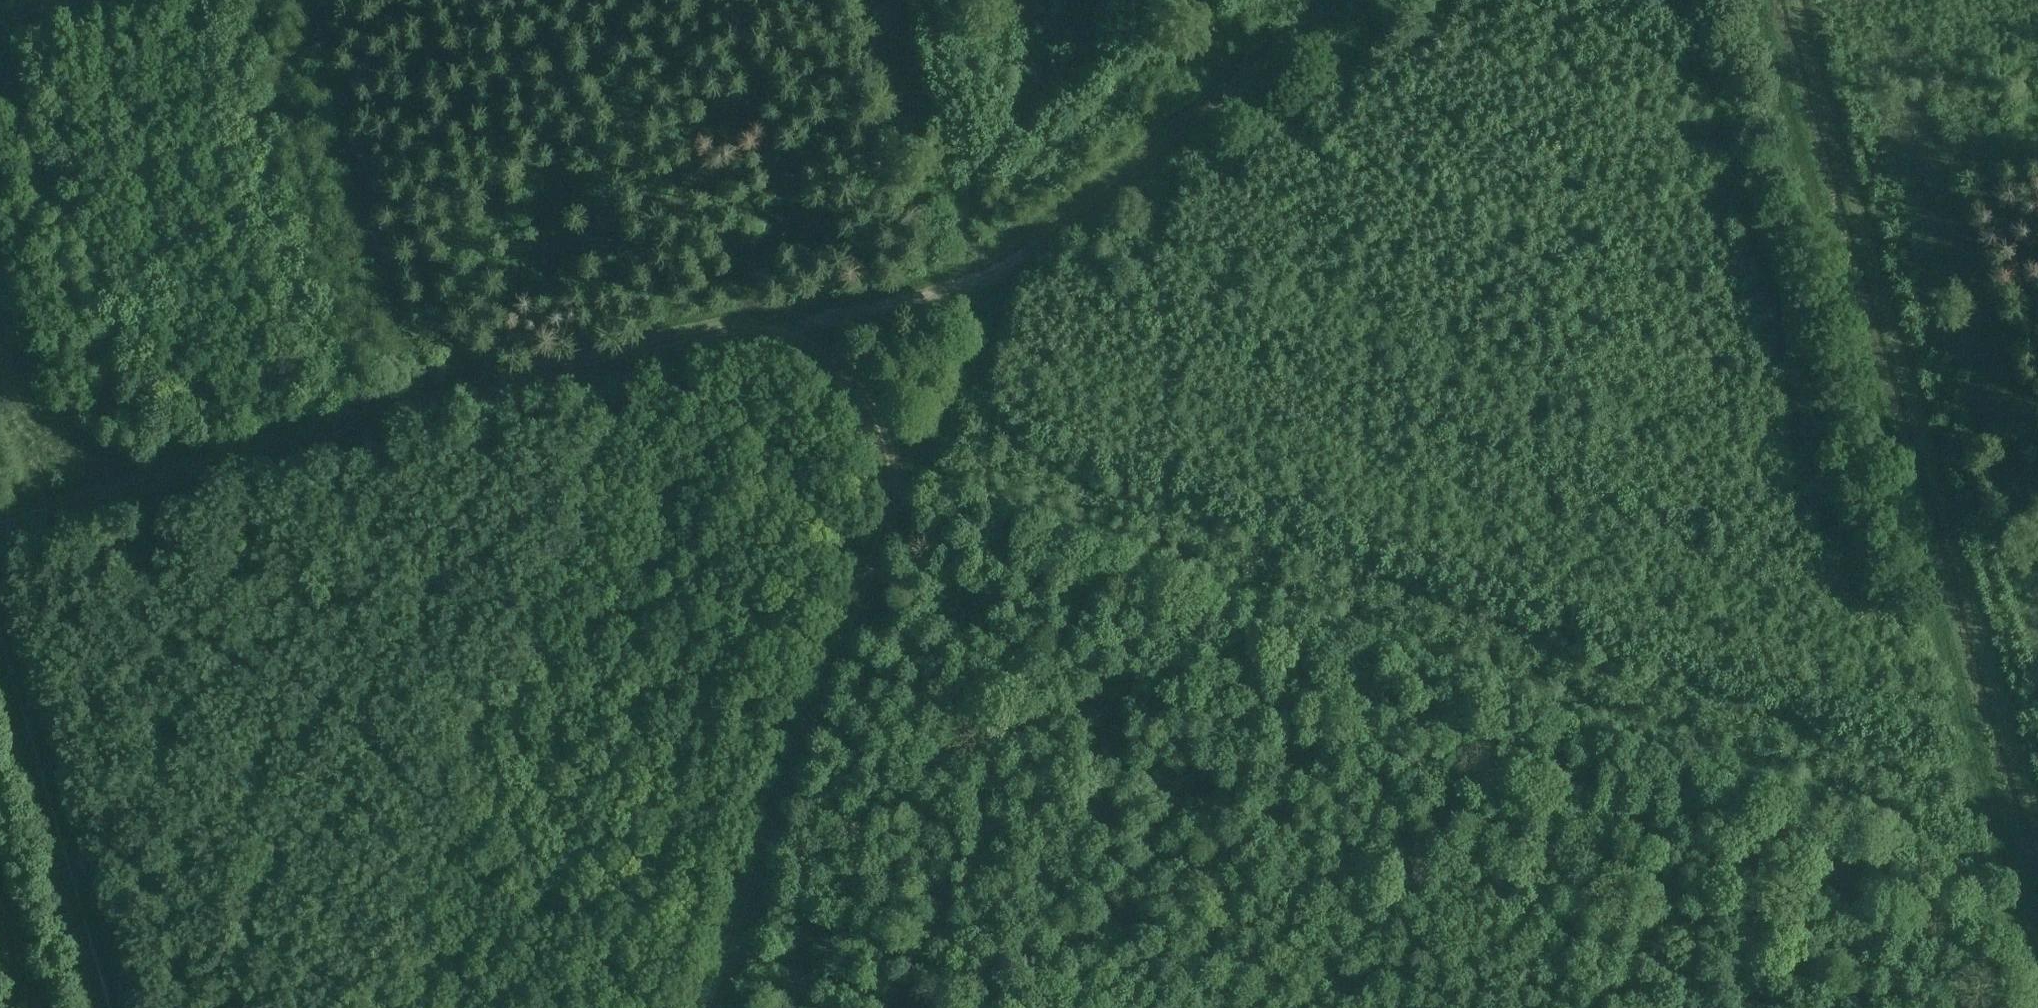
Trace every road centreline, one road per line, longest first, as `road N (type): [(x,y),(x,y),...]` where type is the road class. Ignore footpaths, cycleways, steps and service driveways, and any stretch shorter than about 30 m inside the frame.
road 1 (track): [(0,525),(658,343),(756,330),(812,348),(870,403),(884,431),(893,501),(714,1007)]
road 2 (track): [(1337,0),(1067,213),(756,330)]
road 3 (track): [(1067,213),(984,329),(893,501)]

